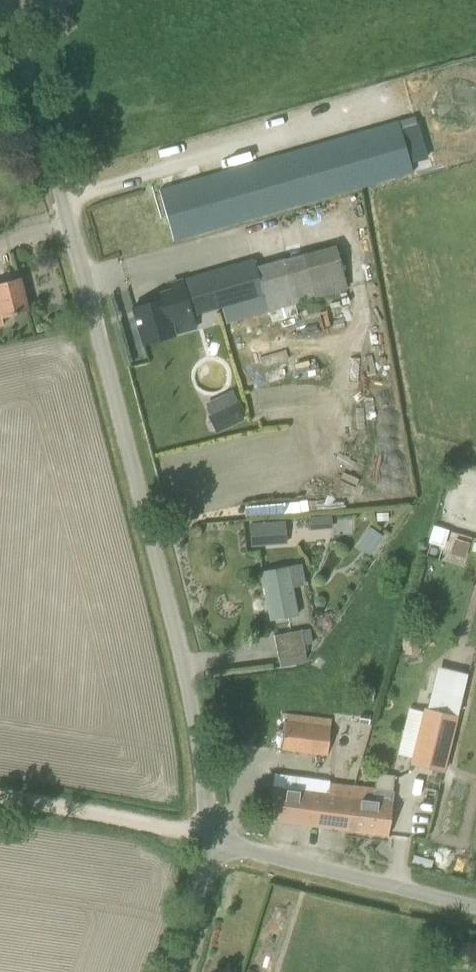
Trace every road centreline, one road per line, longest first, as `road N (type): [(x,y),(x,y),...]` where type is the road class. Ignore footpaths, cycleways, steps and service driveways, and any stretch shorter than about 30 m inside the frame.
road 1 (unclassified): [(201,831),(186,662),(4,0)]
road 2 (unclassified): [(475,907),(201,831)]
road 3 (track): [(0,800),(201,831)]
road 4 (unclassified): [(173,971),(201,831)]

